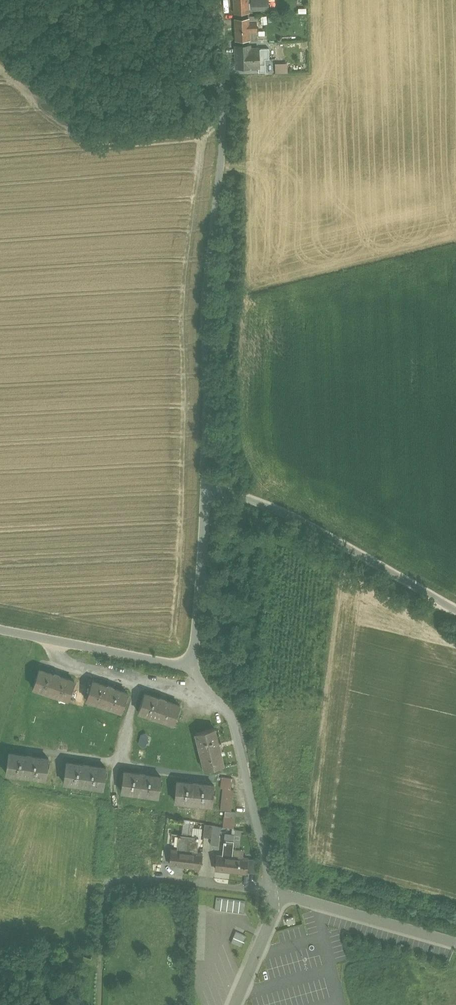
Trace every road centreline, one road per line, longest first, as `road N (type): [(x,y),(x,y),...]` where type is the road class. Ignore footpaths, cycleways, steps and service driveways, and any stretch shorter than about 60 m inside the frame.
road 1 (unclassified): [(219,0),(224,118),(204,314),(206,488)]
road 2 (unclassified): [(206,488),(301,520),(455,609)]
road 3 (residential): [(190,666),(234,718),(273,891)]
road 4 (residential): [(0,628),(190,666)]
road 5 (residential): [(455,943),(273,891)]
road 6 (unclassified): [(206,488),(190,666)]
road 7 (residential): [(273,891),(105,880)]
road 8 (residential): [(234,1004),(273,914),(273,891)]

